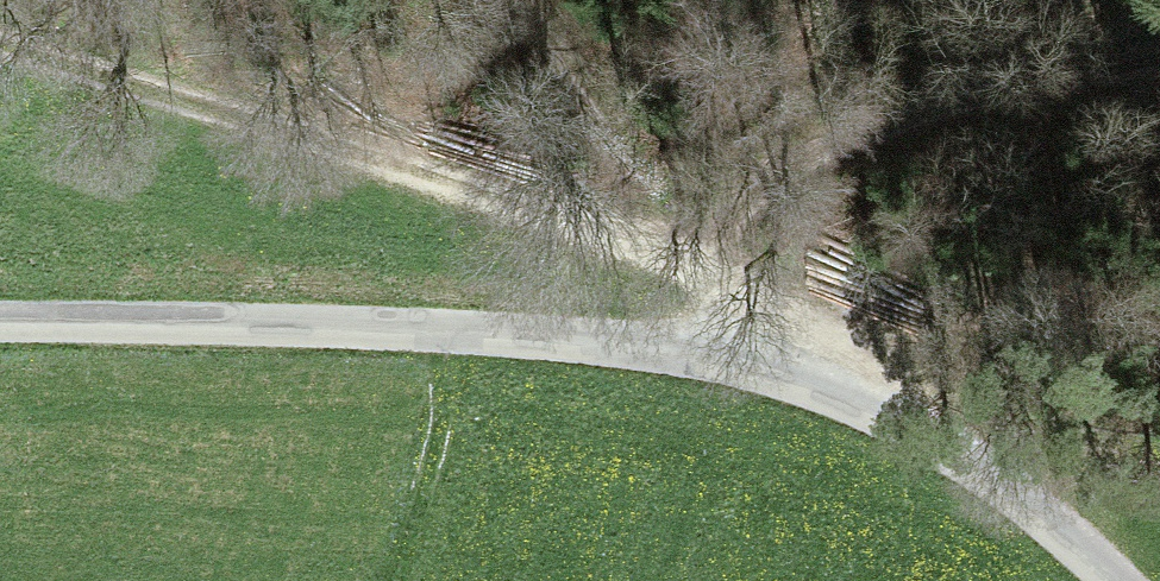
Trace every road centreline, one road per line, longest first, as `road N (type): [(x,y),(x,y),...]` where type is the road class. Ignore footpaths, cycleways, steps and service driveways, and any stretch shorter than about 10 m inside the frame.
road 1 (unclassified): [(0,319),(154,315),(606,337),(745,365),(919,428),(1093,554),(1118,580)]
road 2 (track): [(0,30),(676,272),(919,428)]
road 3 (track): [(1159,49),(855,123),(766,169),(716,213),(676,272),(502,0)]

